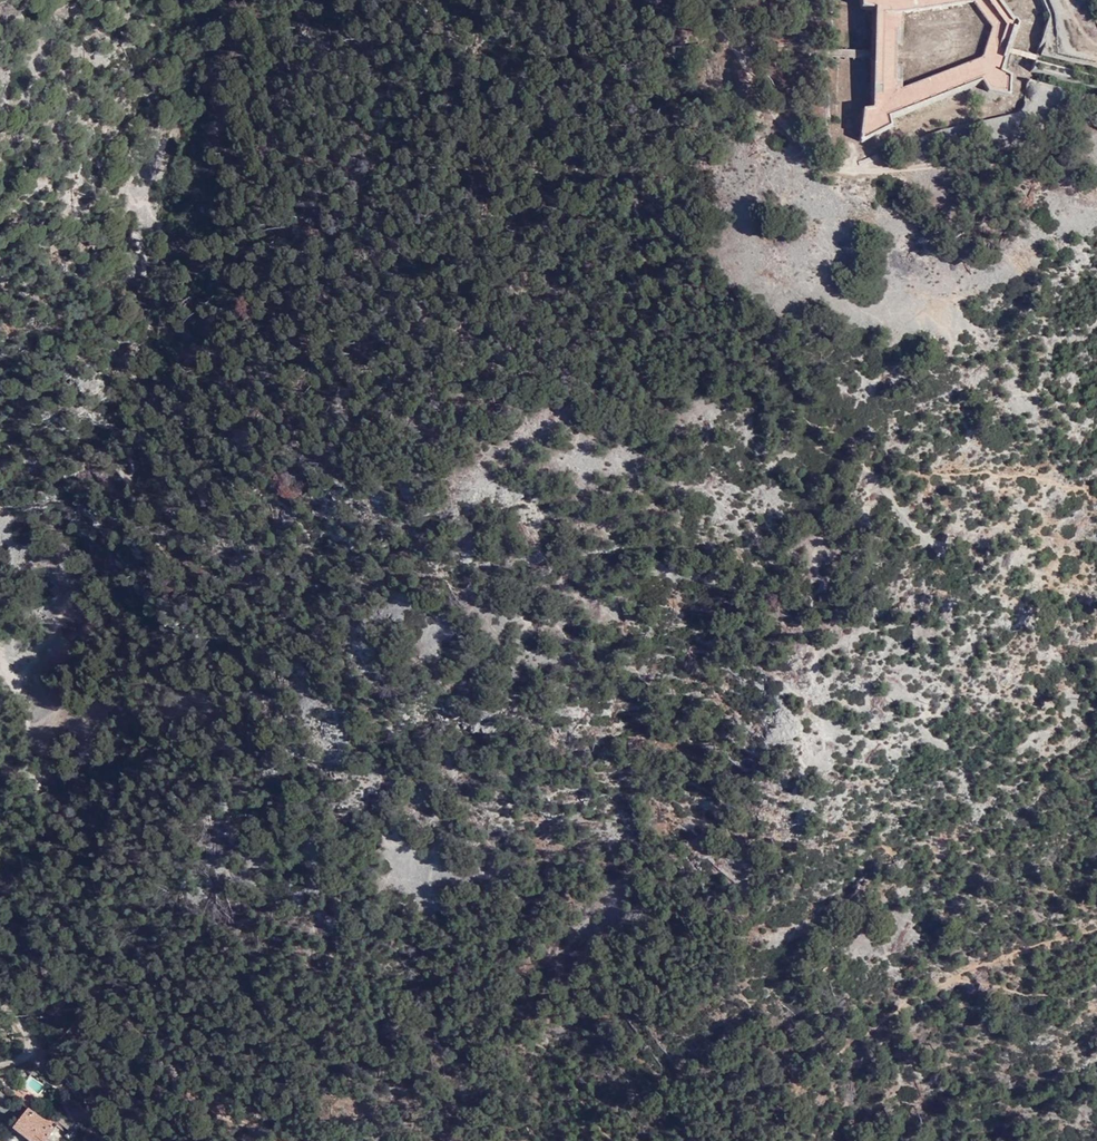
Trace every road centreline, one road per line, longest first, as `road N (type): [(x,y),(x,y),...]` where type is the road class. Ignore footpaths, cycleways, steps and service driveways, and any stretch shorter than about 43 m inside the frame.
road 1 (track): [(693,0),(715,35),(759,53),(872,54)]

